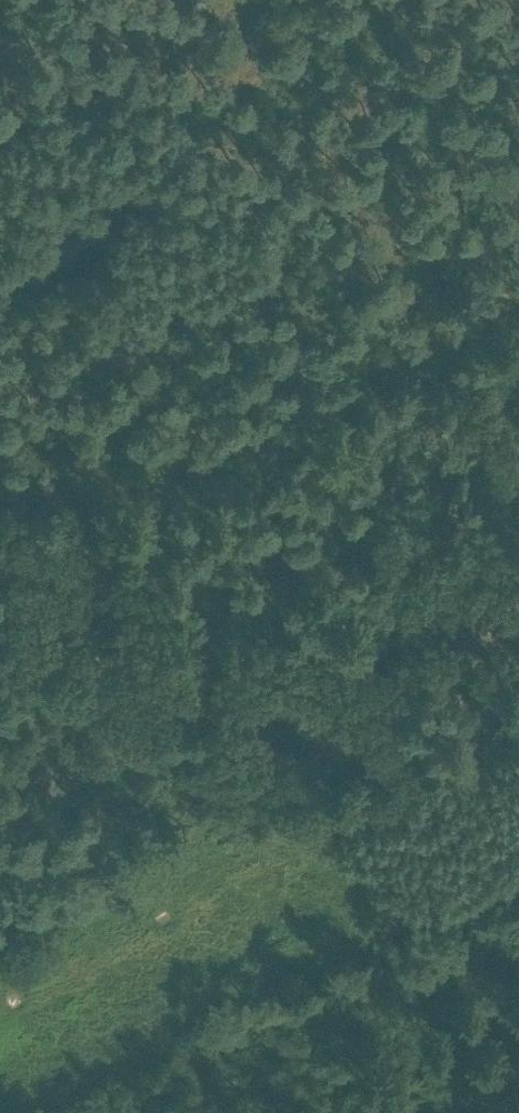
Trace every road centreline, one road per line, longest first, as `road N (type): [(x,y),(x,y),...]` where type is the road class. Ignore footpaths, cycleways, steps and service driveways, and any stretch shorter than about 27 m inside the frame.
road 1 (track): [(18,1112),(518,875)]

